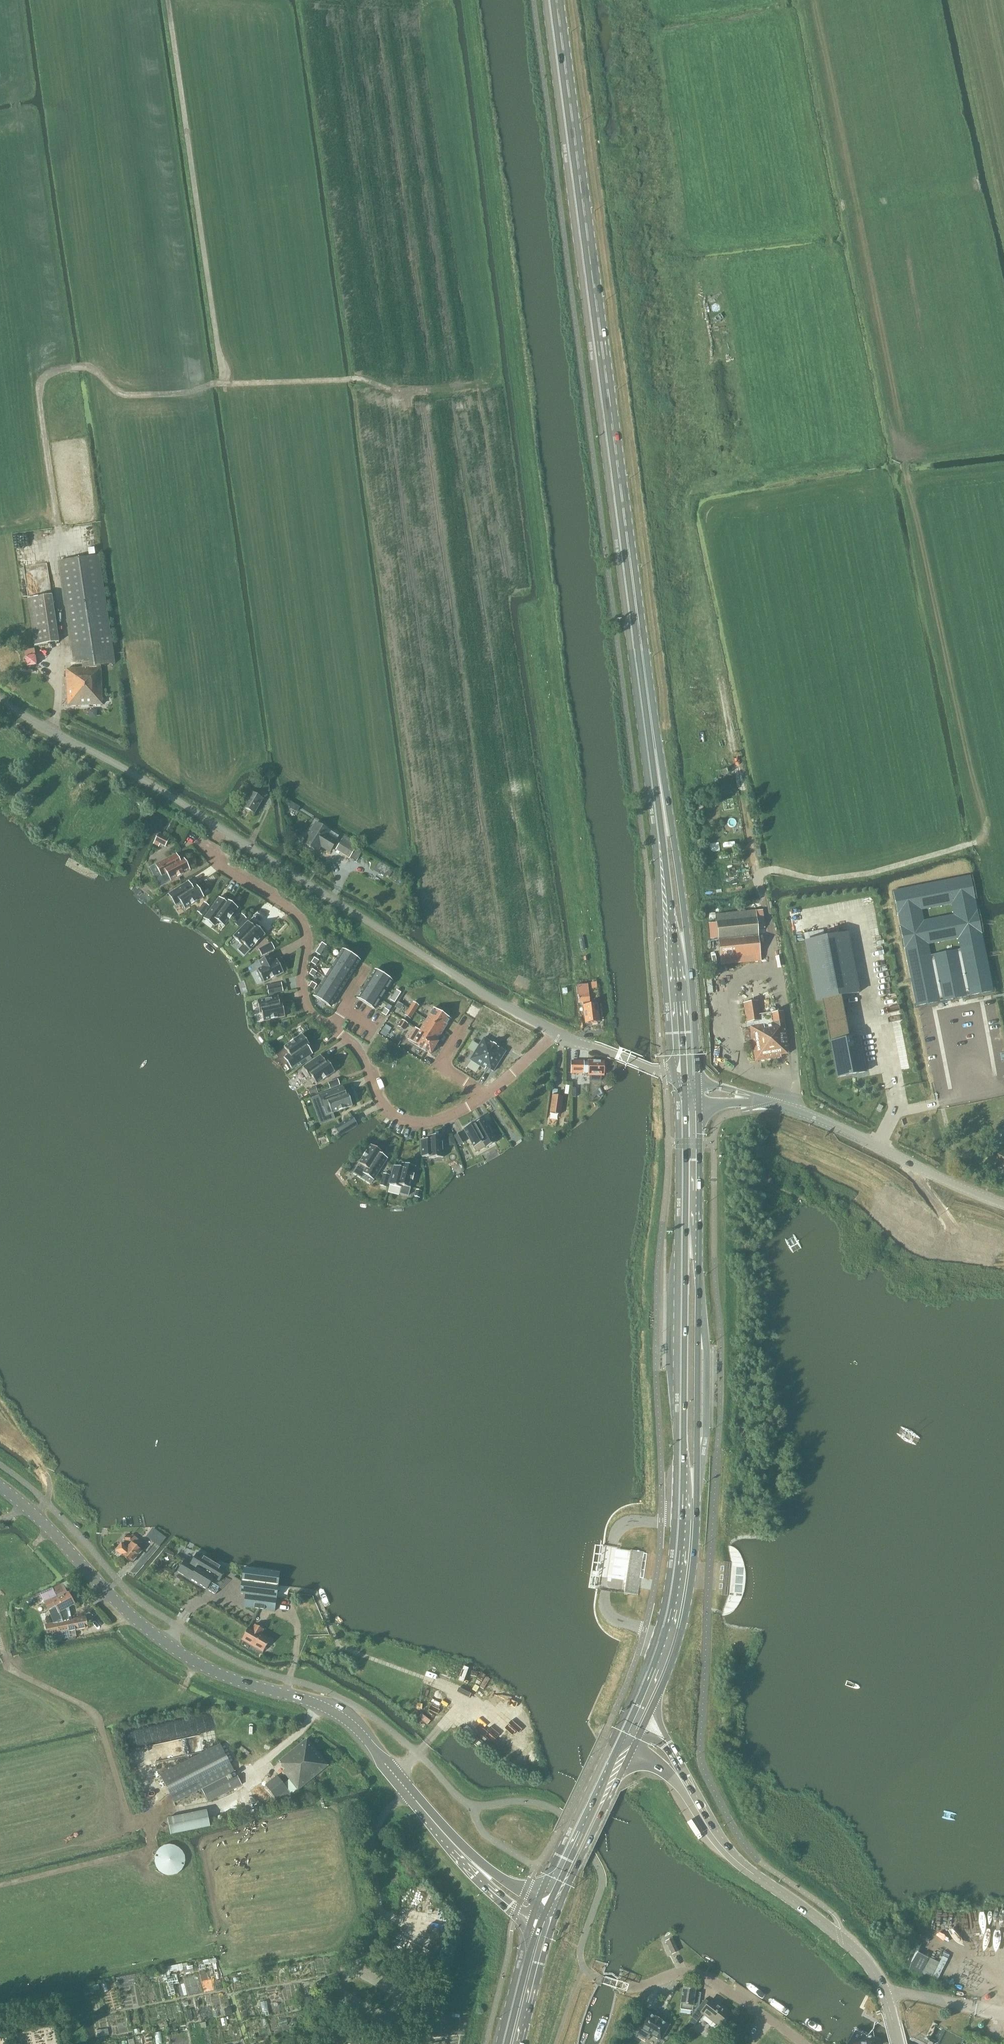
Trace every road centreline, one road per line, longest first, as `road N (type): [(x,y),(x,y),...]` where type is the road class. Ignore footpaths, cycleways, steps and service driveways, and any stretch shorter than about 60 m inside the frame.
road 1 (primary): [(560,0),(665,803)]
road 2 (unclassified): [(556,1032),(0,699)]
road 3 (tertiary): [(467,1857),(351,1723),(178,1650),(0,1486)]
road 4 (track): [(224,382),(188,393),(124,395),(92,368),(78,368),(40,384),(59,535),(51,543),(70,657),(62,665),(54,733)]
road 5 (track): [(0,1633),(7,1666),(99,1717),(130,1822),(149,1819),(153,1844),(0,1885)]
road 6 (track): [(169,0),(224,382)]
road 7 (track): [(977,844),(881,874),(820,880),(774,870),(759,875),(775,981)]
road 8 (tertiary): [(886,1993),(845,1939),(731,1856),(680,1778)]
road 9 (primary): [(692,1496),(699,1261),(691,1218)]
road 10 (primary): [(691,1218),(684,1450),(692,1496)]
road 11 (tertiary): [(748,1098),(812,1117),(1003,1204)]
road 12 (residential): [(334,1028),(306,995),(303,921),(225,870),(211,855),(213,843)]
road 13 (residential): [(616,1985),(701,1975),(803,2043)]
road 14 (track): [(430,390),(393,391),(361,380),(224,382)]
road 15 (residential): [(487,1095),(440,1119),(404,1118),(389,1107),(358,1050),(334,1028)]
road 16 (primary): [(692,1496),(682,1598),(657,1676)]
road 17 (primary): [(679,973),(687,931),(665,803)]
road 18 (primary): [(665,803),(679,973)]
road 19 (primary): [(623,1752),(553,1899)]
road 20 (unclassified): [(688,1081),(556,1032)]
road 21 (primary): [(544,1924),(511,2043)]

